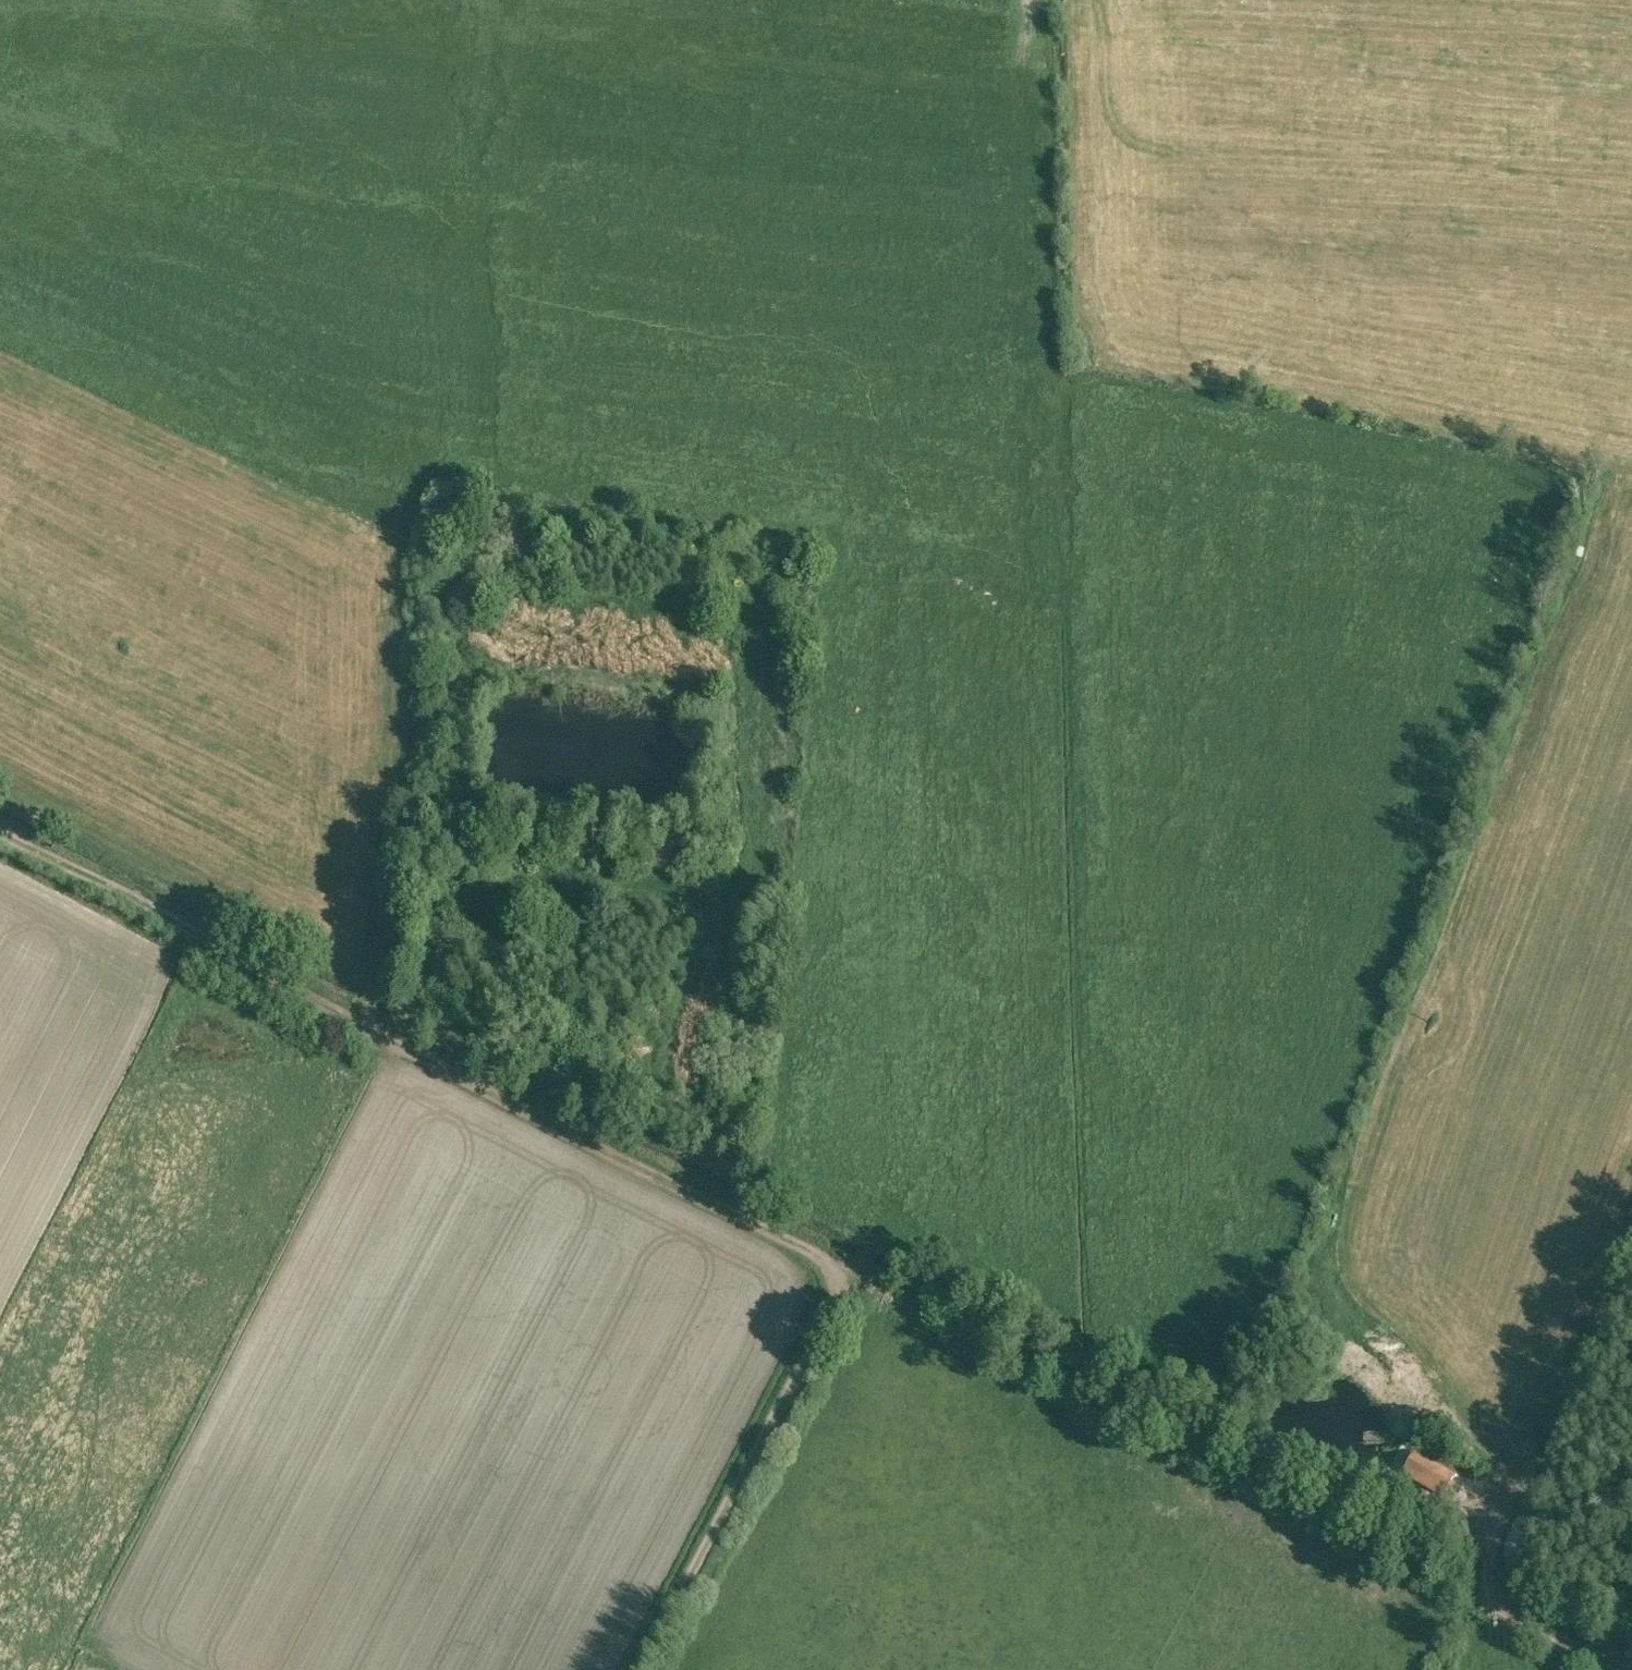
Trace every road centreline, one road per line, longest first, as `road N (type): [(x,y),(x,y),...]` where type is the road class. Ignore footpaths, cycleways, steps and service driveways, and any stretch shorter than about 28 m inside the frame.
road 1 (track): [(0,836),(392,1043),(809,1248),(824,1267),(840,1292),(643,1669)]
road 2 (track): [(1472,1584),(1626,1669)]

